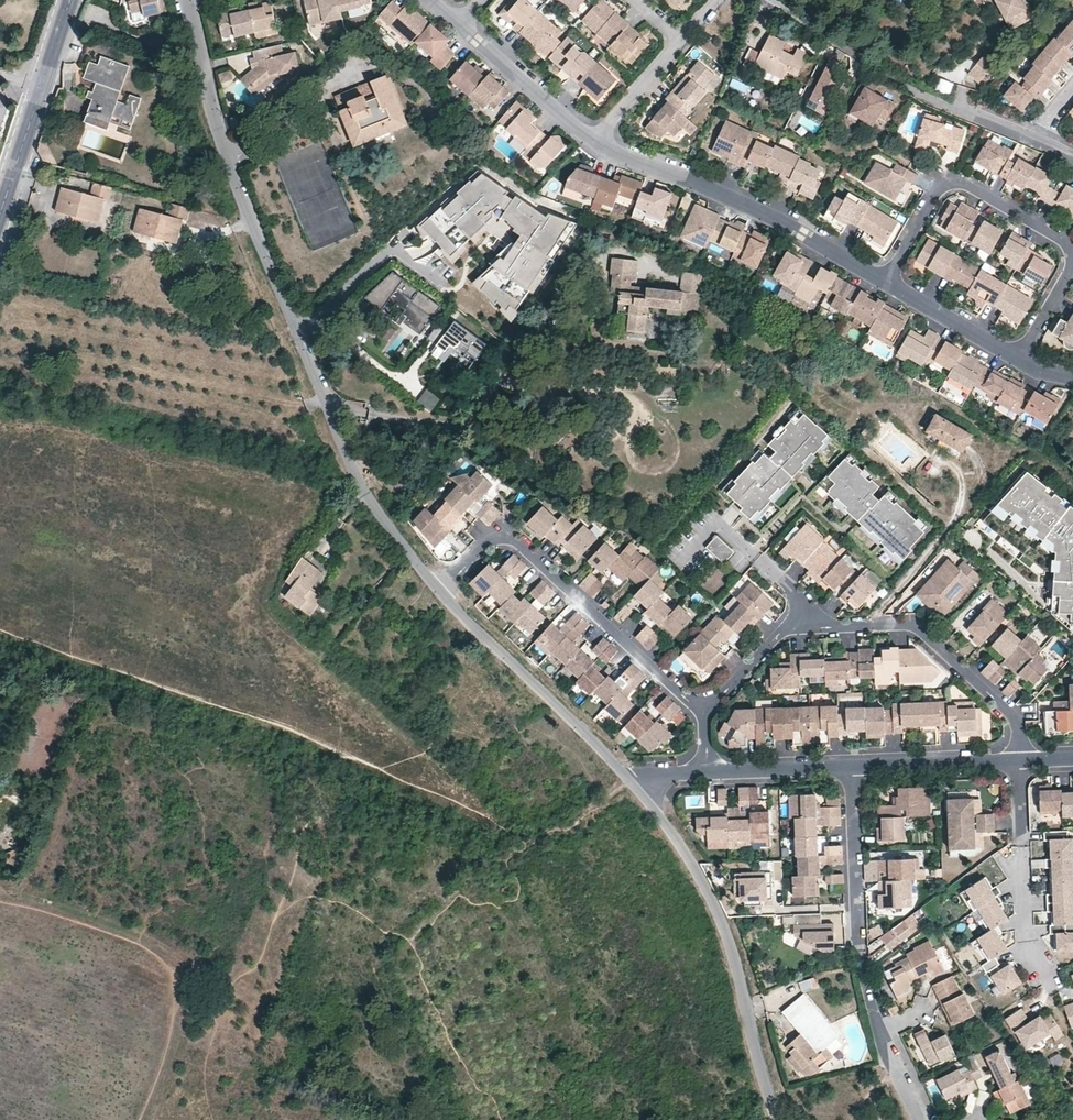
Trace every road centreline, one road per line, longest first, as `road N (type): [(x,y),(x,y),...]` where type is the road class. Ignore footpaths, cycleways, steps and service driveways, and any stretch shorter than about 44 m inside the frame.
road 1 (residential): [(185,0),(234,180),(331,418),(363,492),(441,592)]
road 2 (residential): [(704,713),(780,633),(907,624),(1012,716),(1020,762)]
road 3 (residential): [(631,780),(671,830),(720,917),(776,1119)]
road 4 (residential): [(704,713),(520,548),(500,541),(482,548),(441,592)]
road 5 (residential): [(1072,158),(952,109),(774,0)]
road 6 (residential): [(590,141),(774,217),(886,282)]
road 7 (residential): [(886,282),(932,194),(955,184),(1065,241),(1072,261)]
road 8 (residential): [(441,592),(631,780)]
road 9 (residential): [(853,769),(861,963),(879,1032)]
road 10 (residential): [(455,23),(590,141)]
road 11 (residential): [(853,769),(1020,762)]
road 12 (residential): [(886,282),(1023,361)]
road 13 (residential): [(706,772),(853,769)]
road 14 (residential): [(590,141),(681,40)]
road 15 (residential): [(42,86),(0,214)]

